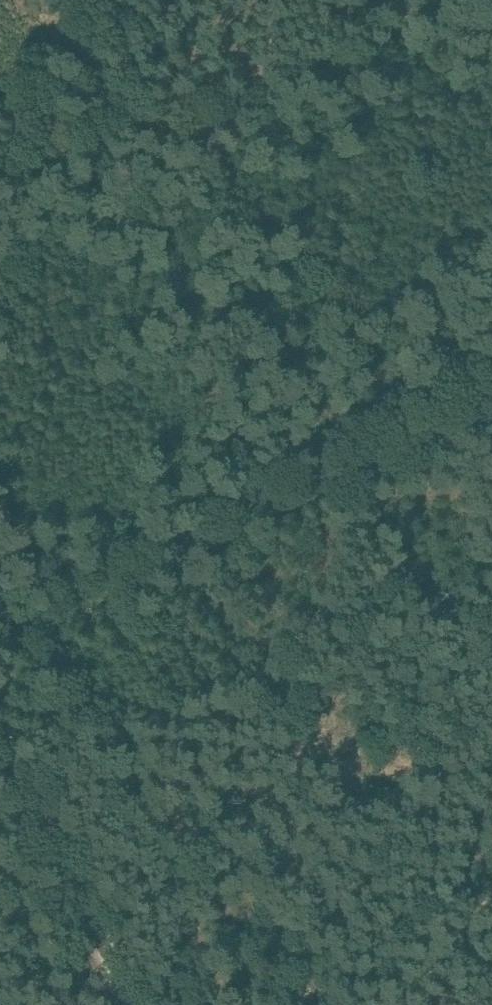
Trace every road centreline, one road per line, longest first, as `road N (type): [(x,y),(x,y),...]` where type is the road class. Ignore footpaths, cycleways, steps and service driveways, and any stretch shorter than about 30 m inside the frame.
road 1 (track): [(130,1004),(0,731)]

